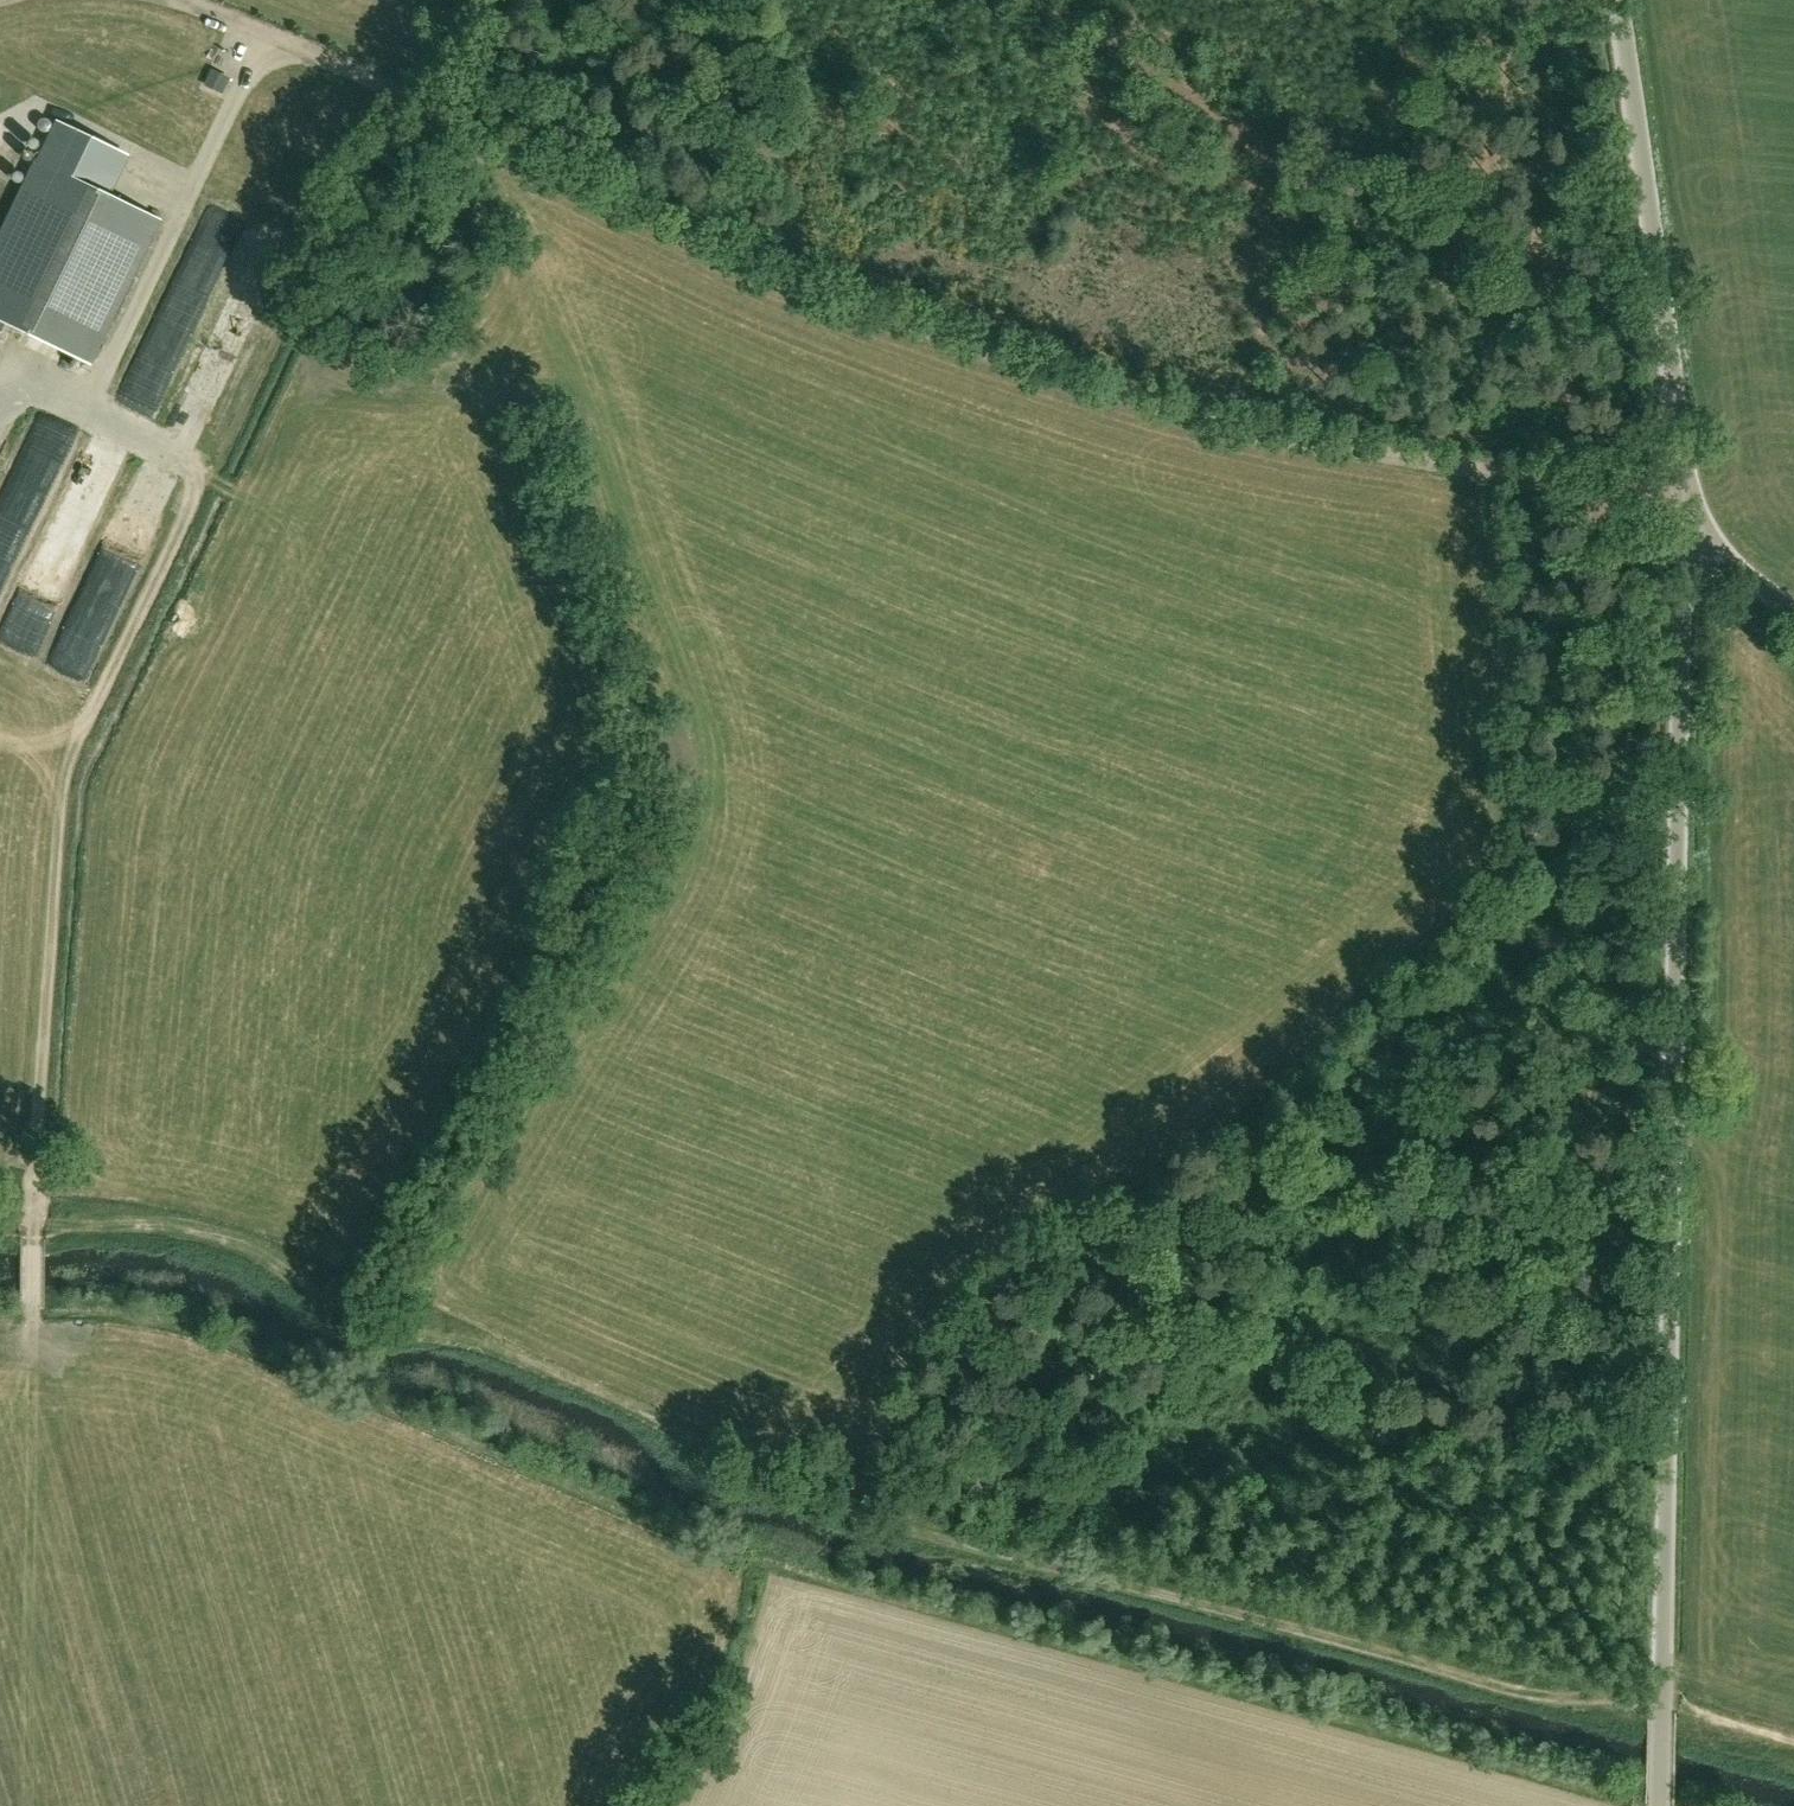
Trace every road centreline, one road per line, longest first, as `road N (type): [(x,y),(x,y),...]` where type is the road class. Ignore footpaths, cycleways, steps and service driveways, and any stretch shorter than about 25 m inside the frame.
road 1 (track): [(34,1230),(162,1229),(236,1242),(326,1296),(418,1329),(497,1344),(600,1386),(785,1490),(854,1515),(1523,1693)]
road 2 (track): [(1595,494),(1289,439),(1012,363),(870,314),(738,262),(261,34),(169,0)]
road 3 (unclassified): [(1661,1805),(1688,536)]
road 4 (unclassified): [(1688,536),(1676,411),(1612,0)]
road 5 (track): [(1665,1708),(1523,1693)]
road 6 (track): [(1793,1742),(1665,1708)]
road 7 (unclassified): [(1793,616),(1688,536)]

